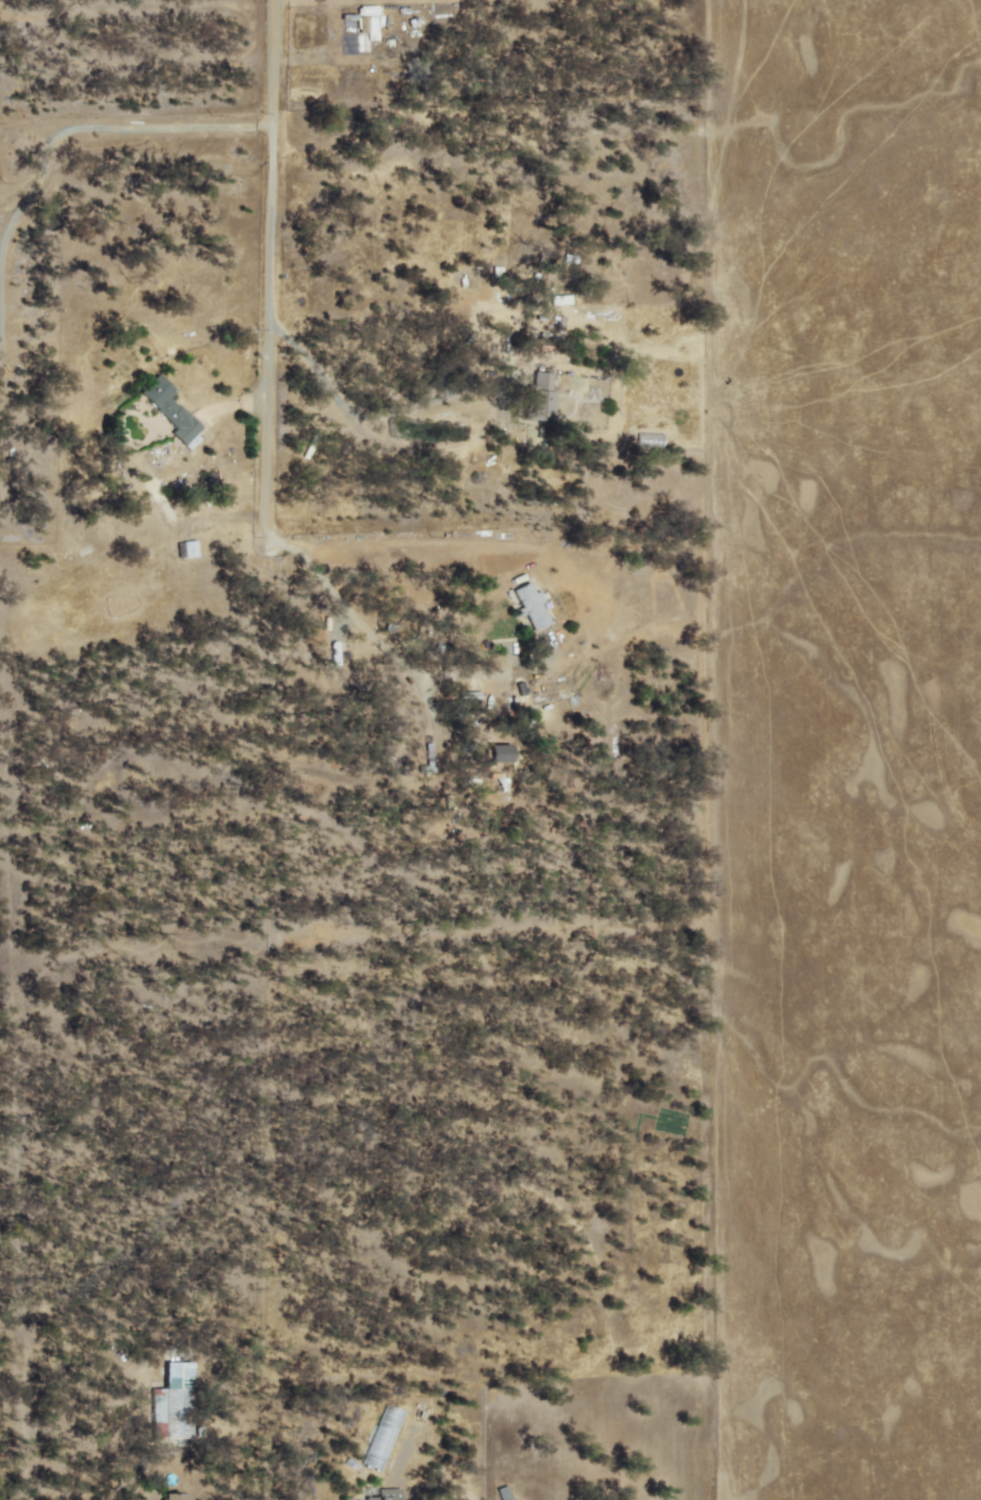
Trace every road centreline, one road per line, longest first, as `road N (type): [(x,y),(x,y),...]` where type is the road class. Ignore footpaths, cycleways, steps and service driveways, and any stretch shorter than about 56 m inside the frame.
road 1 (residential): [(274,539),(279,158)]
road 2 (residential): [(279,158),(281,0)]

